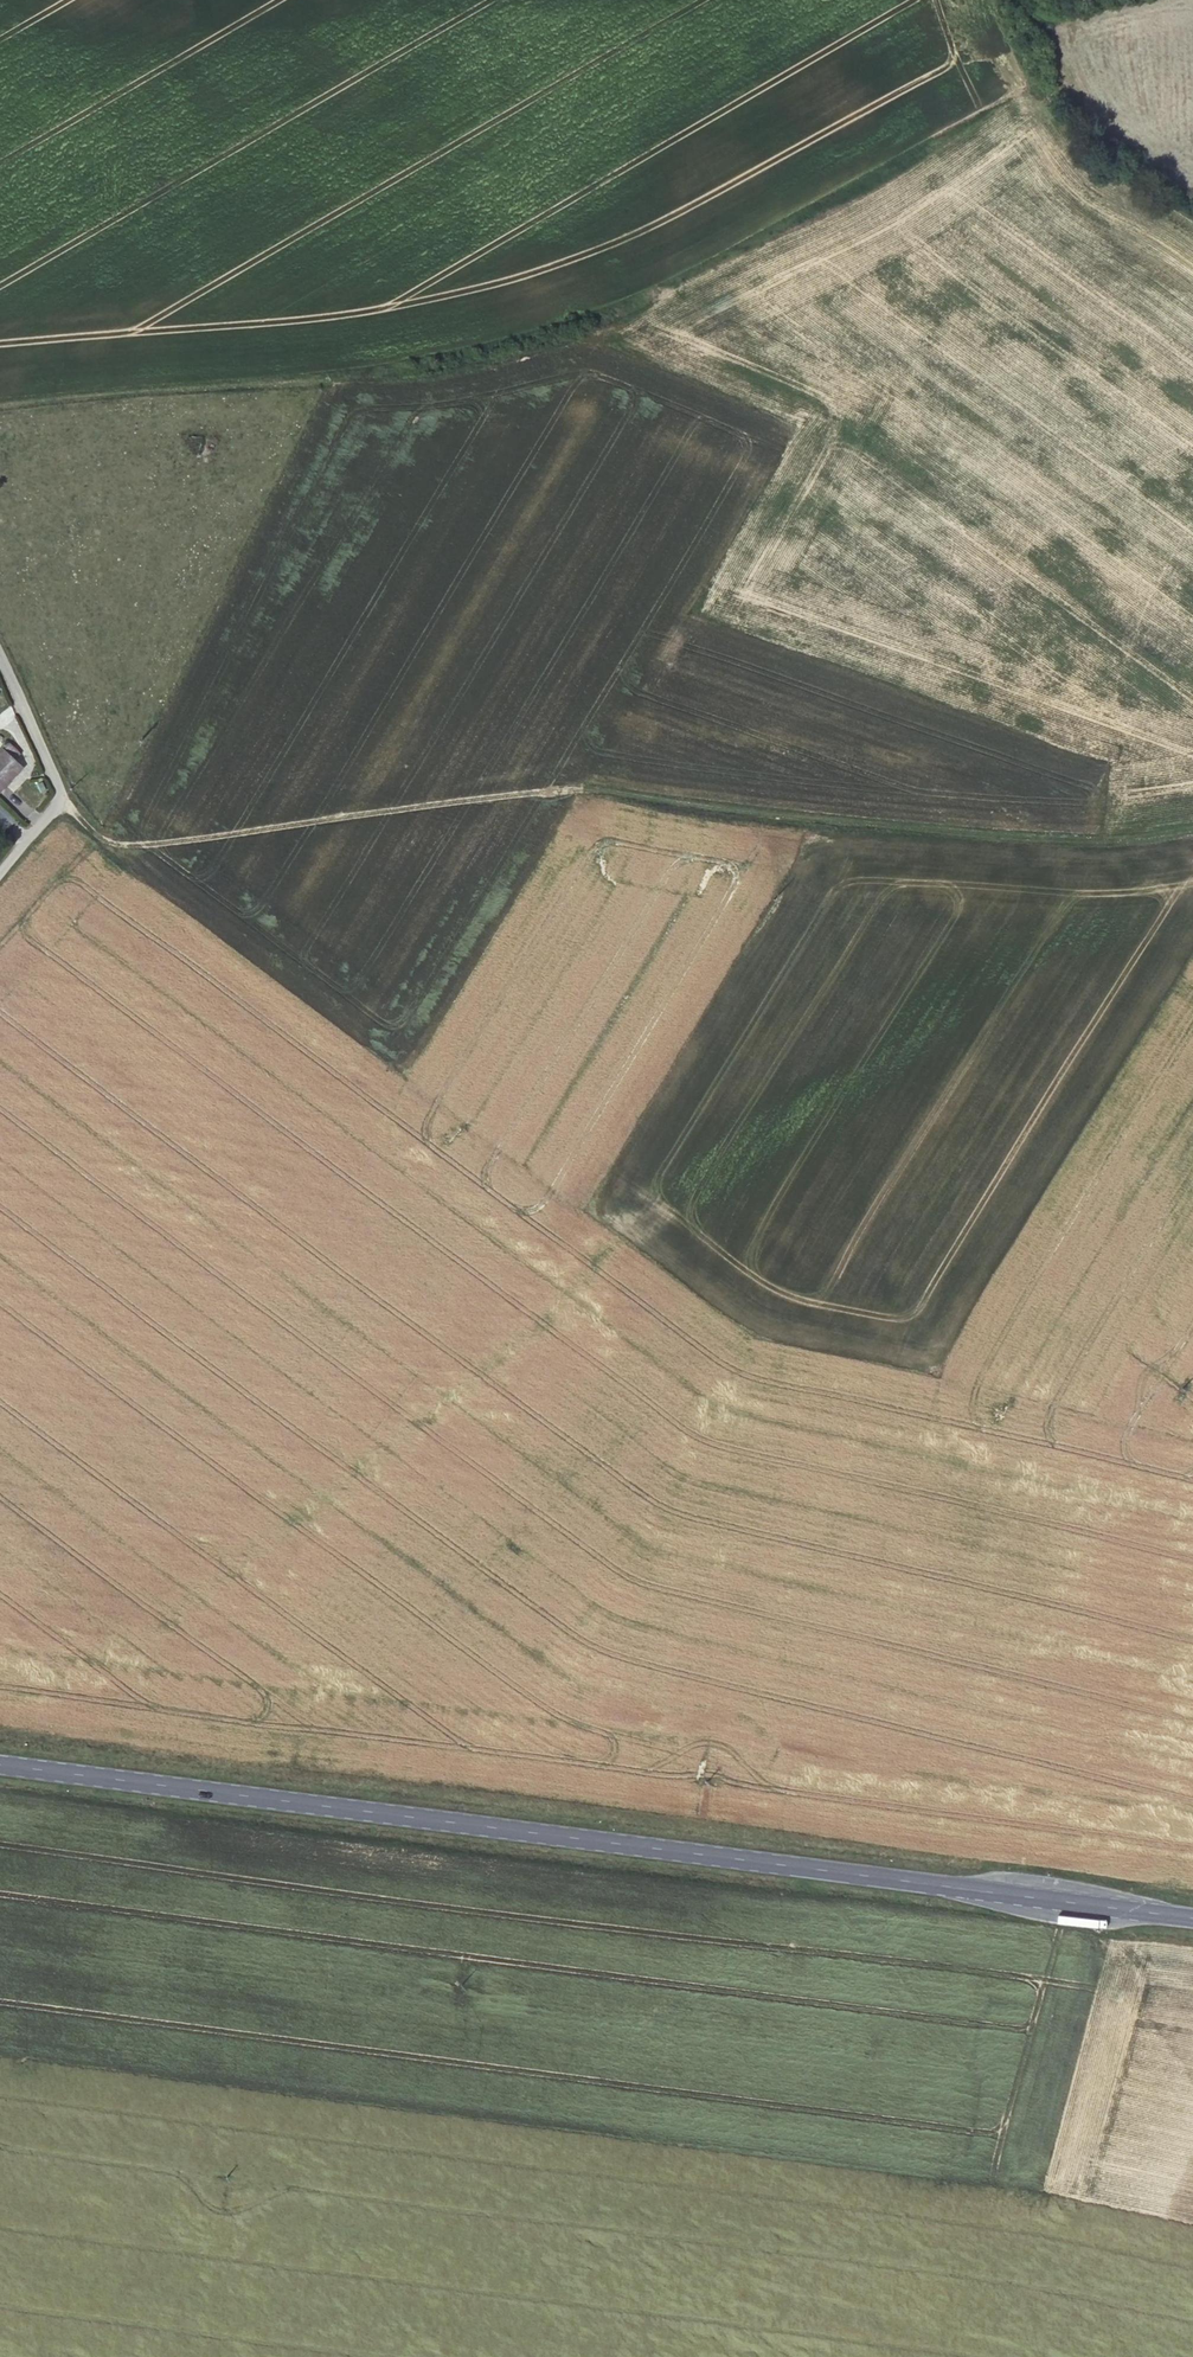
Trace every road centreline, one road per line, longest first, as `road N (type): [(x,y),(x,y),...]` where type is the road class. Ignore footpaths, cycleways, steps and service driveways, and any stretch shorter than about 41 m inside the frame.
road 1 (primary): [(0,1765),(1192,1920)]
road 2 (track): [(1192,830),(1065,841),(571,788),(138,844),(91,831),(63,794)]
road 3 (residential): [(0,873),(63,794),(0,657)]

